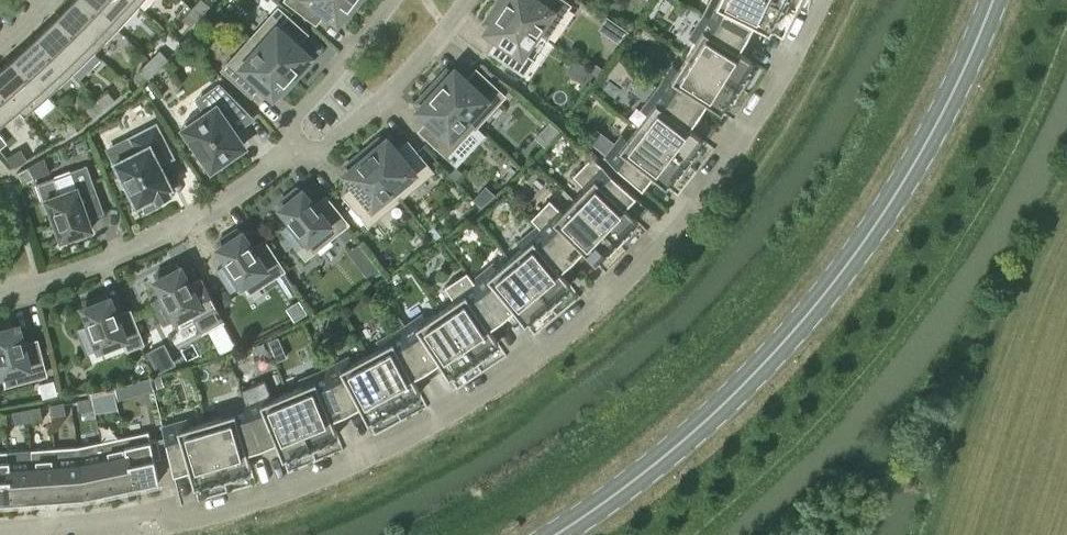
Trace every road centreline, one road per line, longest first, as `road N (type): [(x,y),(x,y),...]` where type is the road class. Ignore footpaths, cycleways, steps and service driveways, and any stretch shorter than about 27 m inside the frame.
road 1 (residential): [(0,532),(87,525),(310,477),(434,409),(570,312),(707,191),(797,53),(821,0)]
road 2 (secondary): [(544,534),(650,469),(803,322),(897,191),(990,0)]
road 3 (residential): [(0,288),(158,237),(280,155)]
road 4 (residential): [(280,155),(331,145),(392,91),(465,0)]
road 5 (residential): [(280,155),(302,110),(391,0)]

